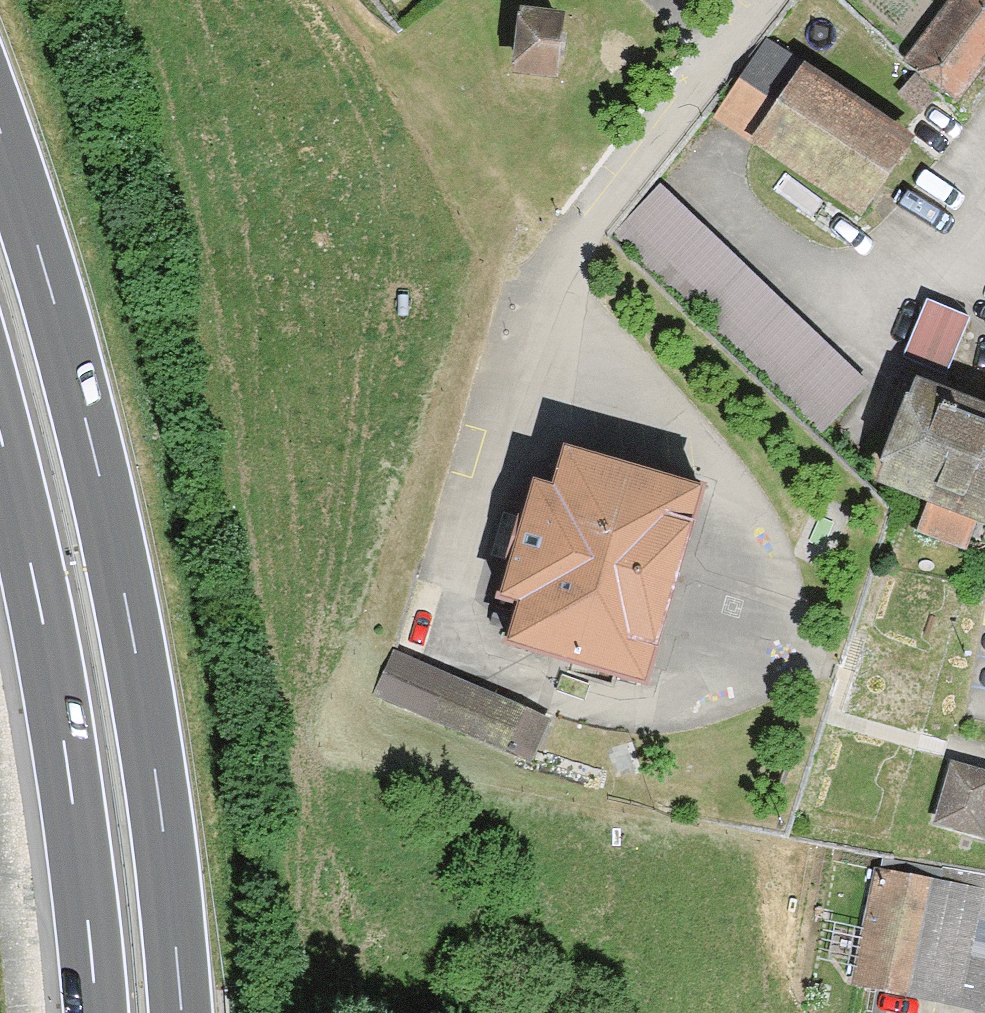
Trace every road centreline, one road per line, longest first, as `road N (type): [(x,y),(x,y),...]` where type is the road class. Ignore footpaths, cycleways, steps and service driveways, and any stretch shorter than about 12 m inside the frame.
road 1 (motorway): [(181,1012),(154,756),(119,563),(78,382),(0,130)]
road 2 (motorway): [(0,430),(68,774),(95,1012)]

